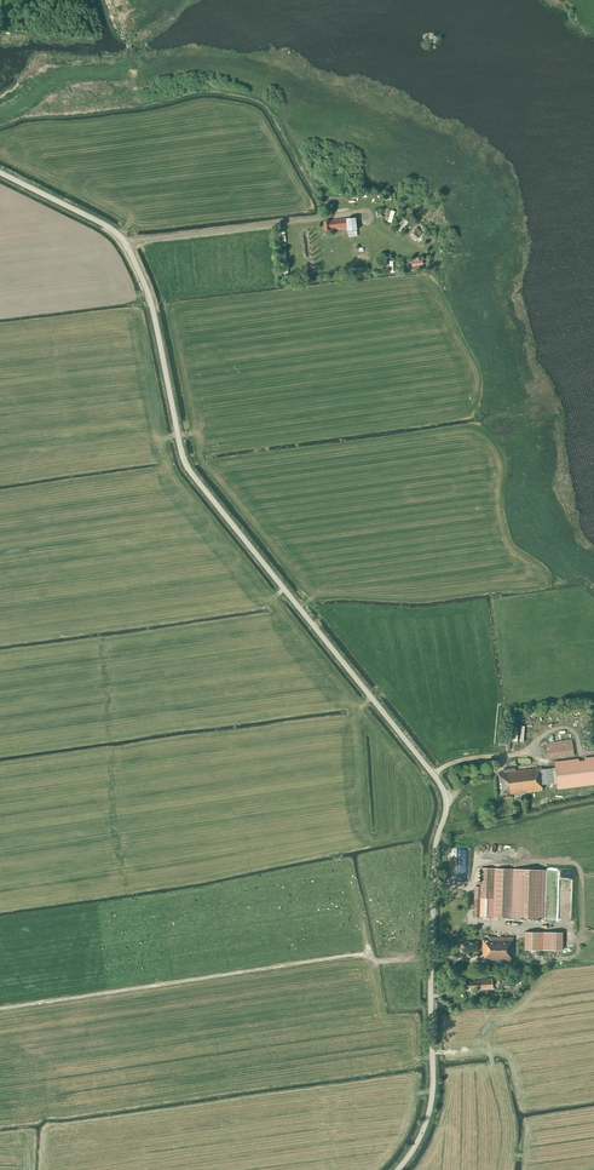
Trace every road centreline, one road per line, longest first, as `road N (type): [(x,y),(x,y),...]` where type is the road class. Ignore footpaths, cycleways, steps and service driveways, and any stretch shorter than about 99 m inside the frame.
road 1 (tertiary): [(399,1169),(419,1144),(433,1087),(432,900),(444,793),(186,469),(151,307),(123,241),(0,173)]
road 2 (track): [(125,245),(325,218)]

